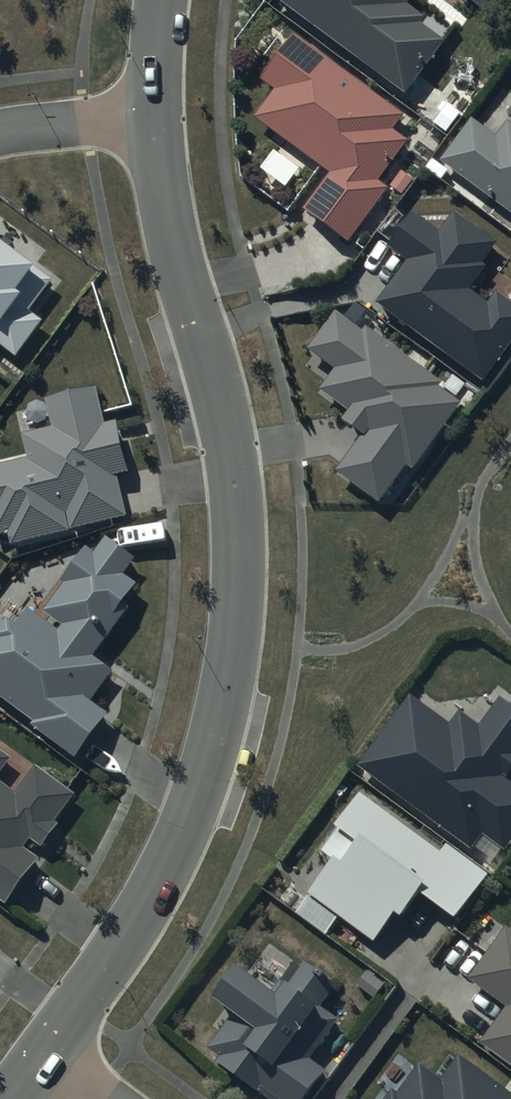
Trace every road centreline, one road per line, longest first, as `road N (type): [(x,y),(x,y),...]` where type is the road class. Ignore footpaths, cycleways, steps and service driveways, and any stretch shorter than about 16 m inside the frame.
road 1 (residential): [(43,1054),(117,952),(187,829),(231,654),(235,472),(186,288),(156,118)]
road 2 (residential): [(0,132),(156,118)]

